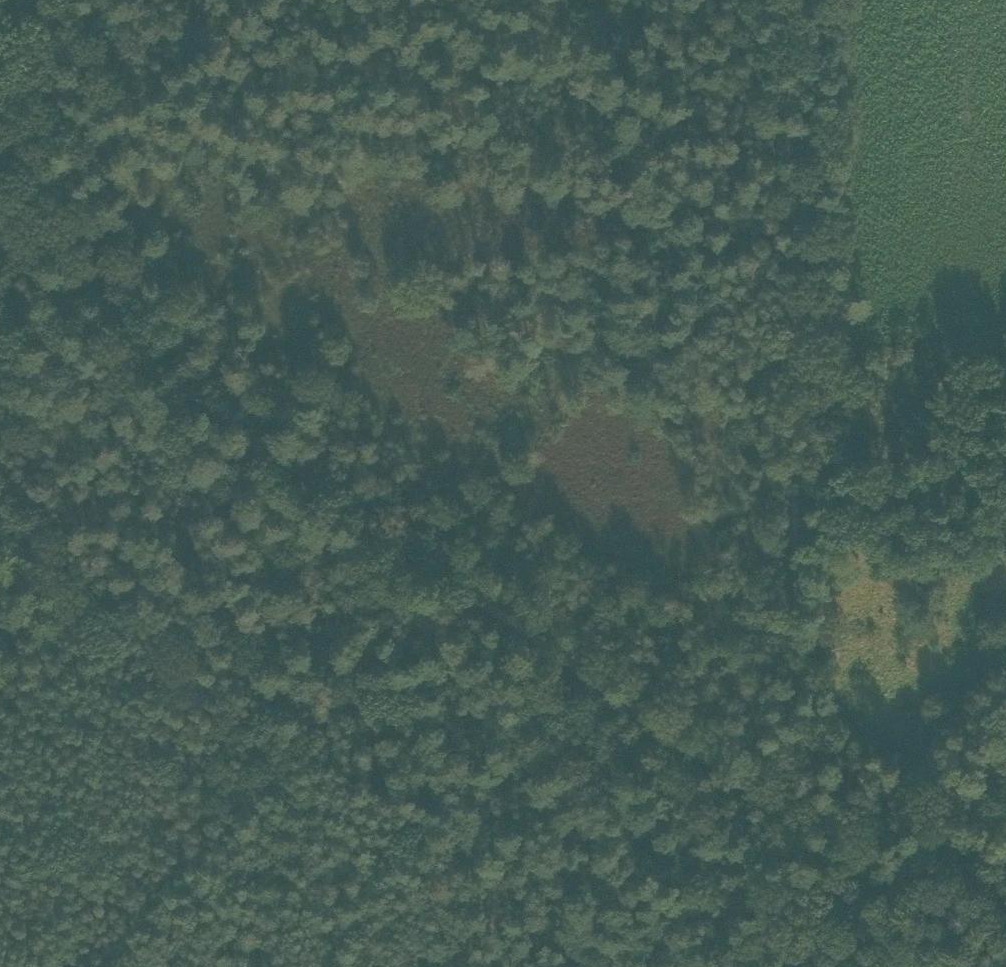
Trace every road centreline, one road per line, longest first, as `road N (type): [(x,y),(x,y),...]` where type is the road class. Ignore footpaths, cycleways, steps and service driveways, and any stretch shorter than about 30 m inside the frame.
road 1 (track): [(777,792),(633,703),(0,247)]
road 2 (track): [(799,0),(798,561),(777,792)]
road 3 (track): [(831,918),(849,859),(1005,653)]
road 4 (track): [(777,792),(776,966)]

